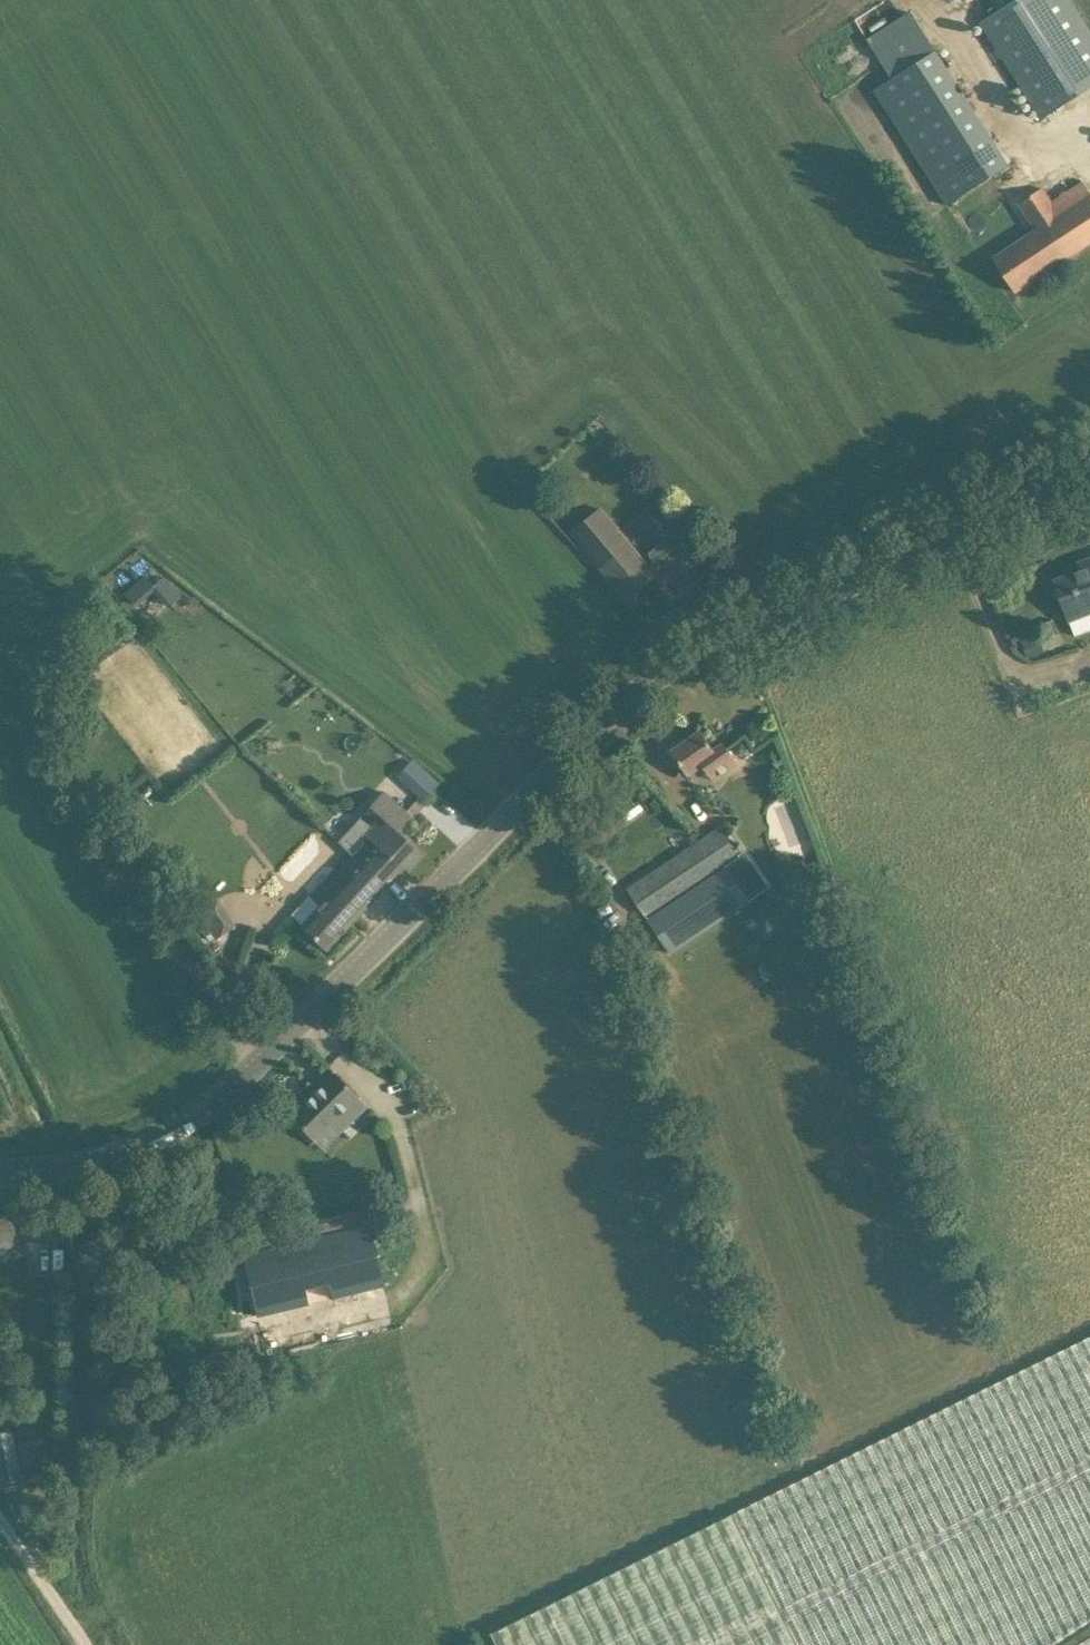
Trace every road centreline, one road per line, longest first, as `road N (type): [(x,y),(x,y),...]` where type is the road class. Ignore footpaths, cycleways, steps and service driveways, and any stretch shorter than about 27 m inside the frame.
road 1 (unclassified): [(1089,469),(637,689),(267,1057),(165,1138),(70,1168),(0,1173)]
road 2 (track): [(90,1644),(0,1506)]

